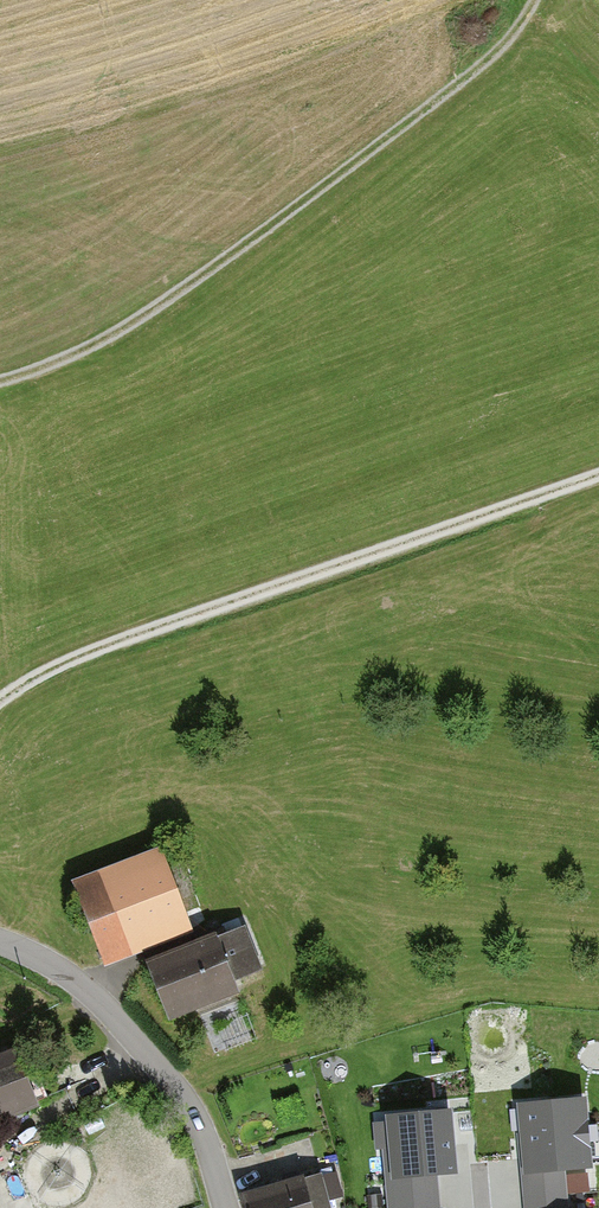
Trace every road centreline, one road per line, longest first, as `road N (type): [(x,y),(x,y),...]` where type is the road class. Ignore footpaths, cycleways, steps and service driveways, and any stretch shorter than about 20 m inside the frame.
road 1 (track): [(0,379),(106,336),(166,297),(489,57),(535,0)]
road 2 (track): [(598,471),(69,656),(0,698)]
road 3 (unclassified): [(227,1207),(179,1090),(84,991),(52,966),(0,943)]

